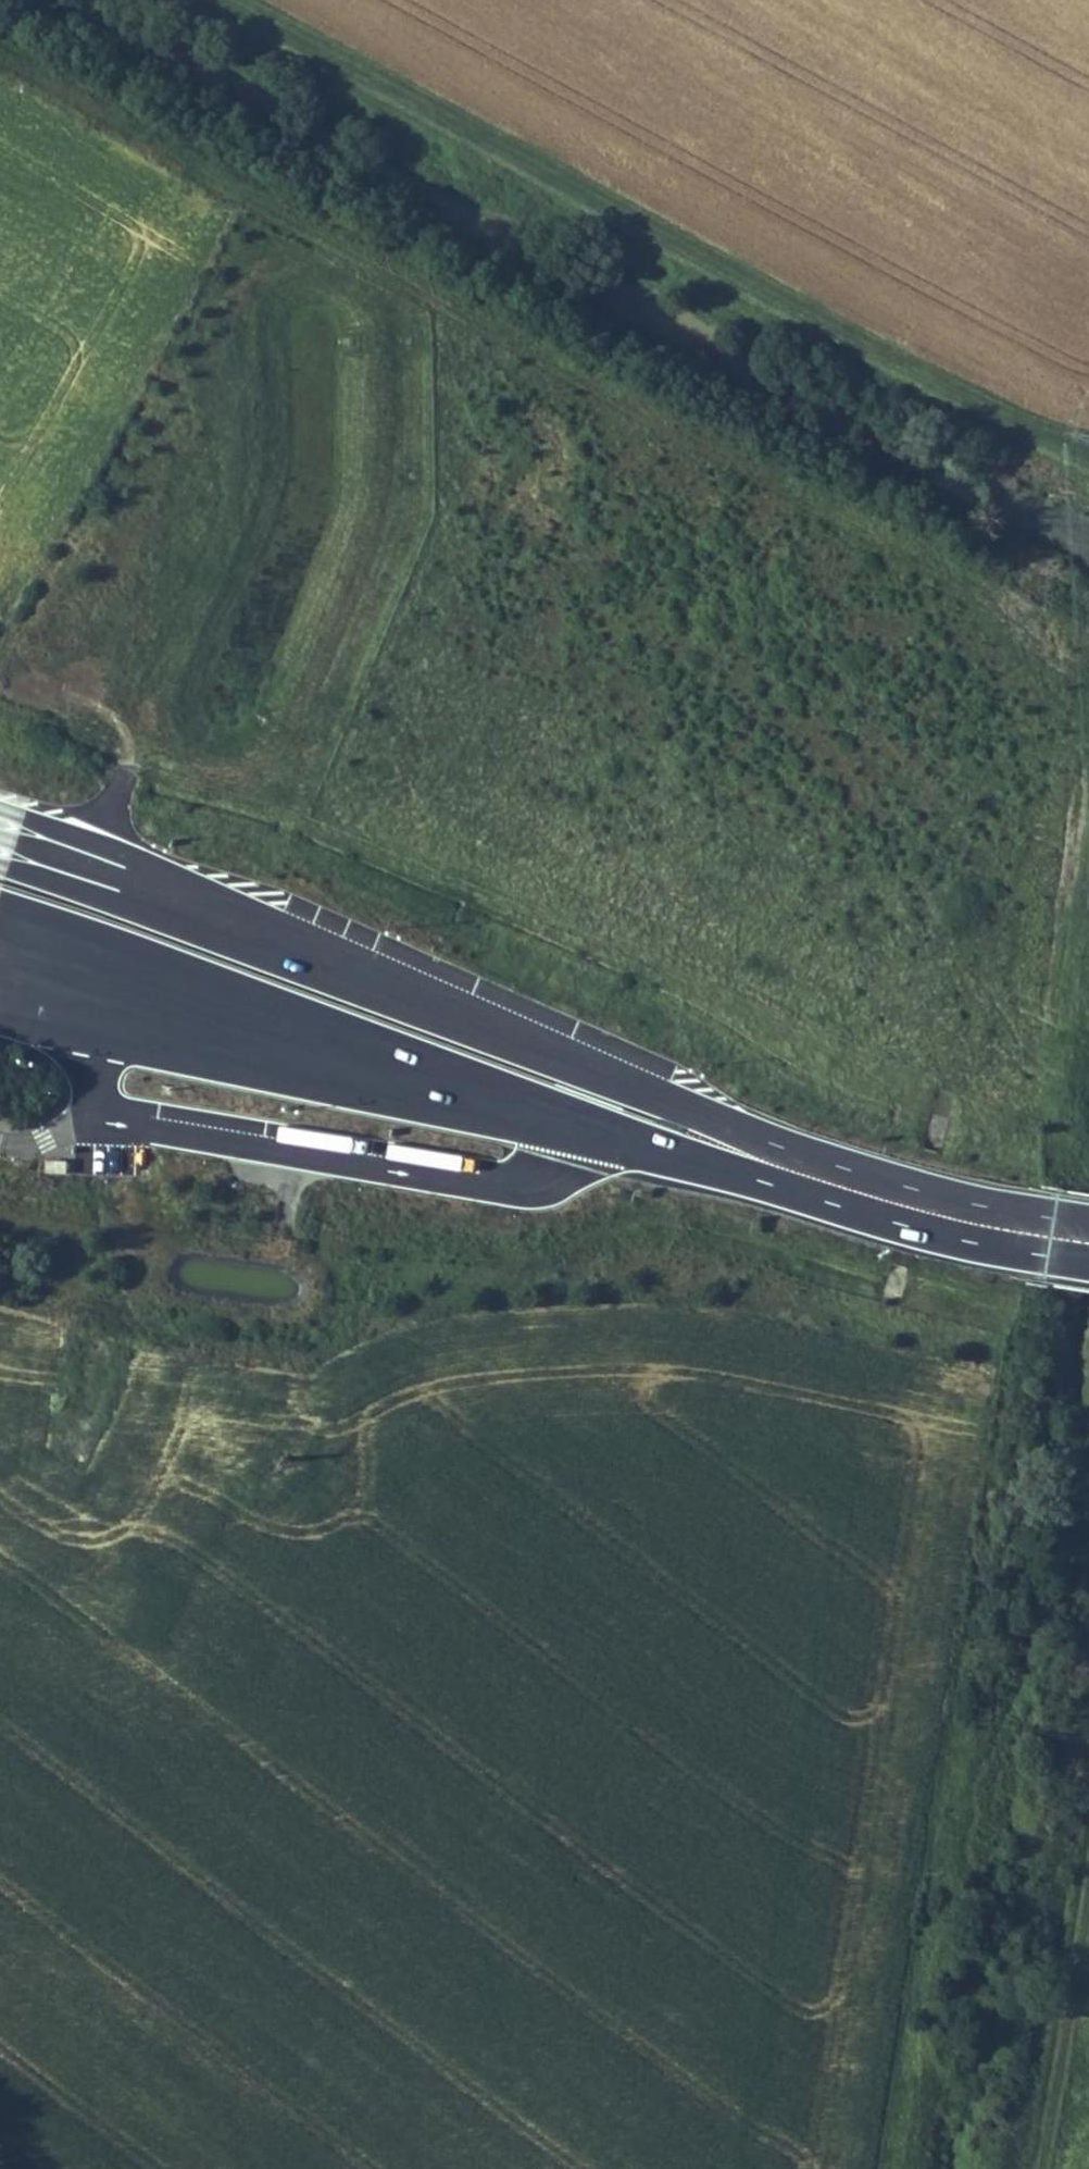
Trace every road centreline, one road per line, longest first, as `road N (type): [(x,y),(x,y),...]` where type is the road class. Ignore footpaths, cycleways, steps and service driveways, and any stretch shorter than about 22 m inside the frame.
road 1 (motorway): [(0,885),(720,1138),(982,1222),(1088,1242)]
road 2 (track): [(0,691),(65,713),(128,751),(81,913)]

